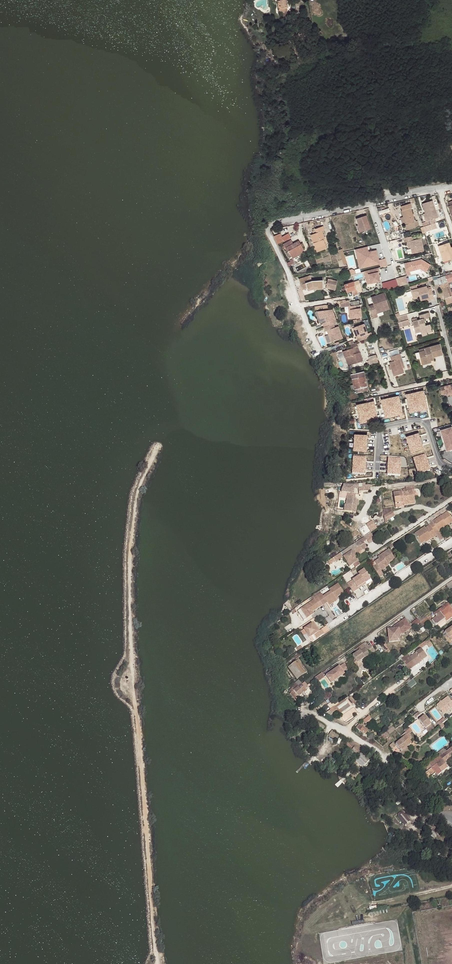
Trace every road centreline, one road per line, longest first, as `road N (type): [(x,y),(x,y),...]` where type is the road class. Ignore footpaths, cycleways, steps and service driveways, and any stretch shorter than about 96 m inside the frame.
road 1 (unclassified): [(330,350),(319,349),(268,227),(370,203)]
road 2 (residential): [(299,713),(372,747),(405,791),(451,824)]
road 3 (residential): [(329,627),(451,542)]
road 4 (residential): [(451,465),(442,461),(426,423),(414,419),(382,427),(378,470)]
road 5 (residential): [(338,659),(451,578)]

